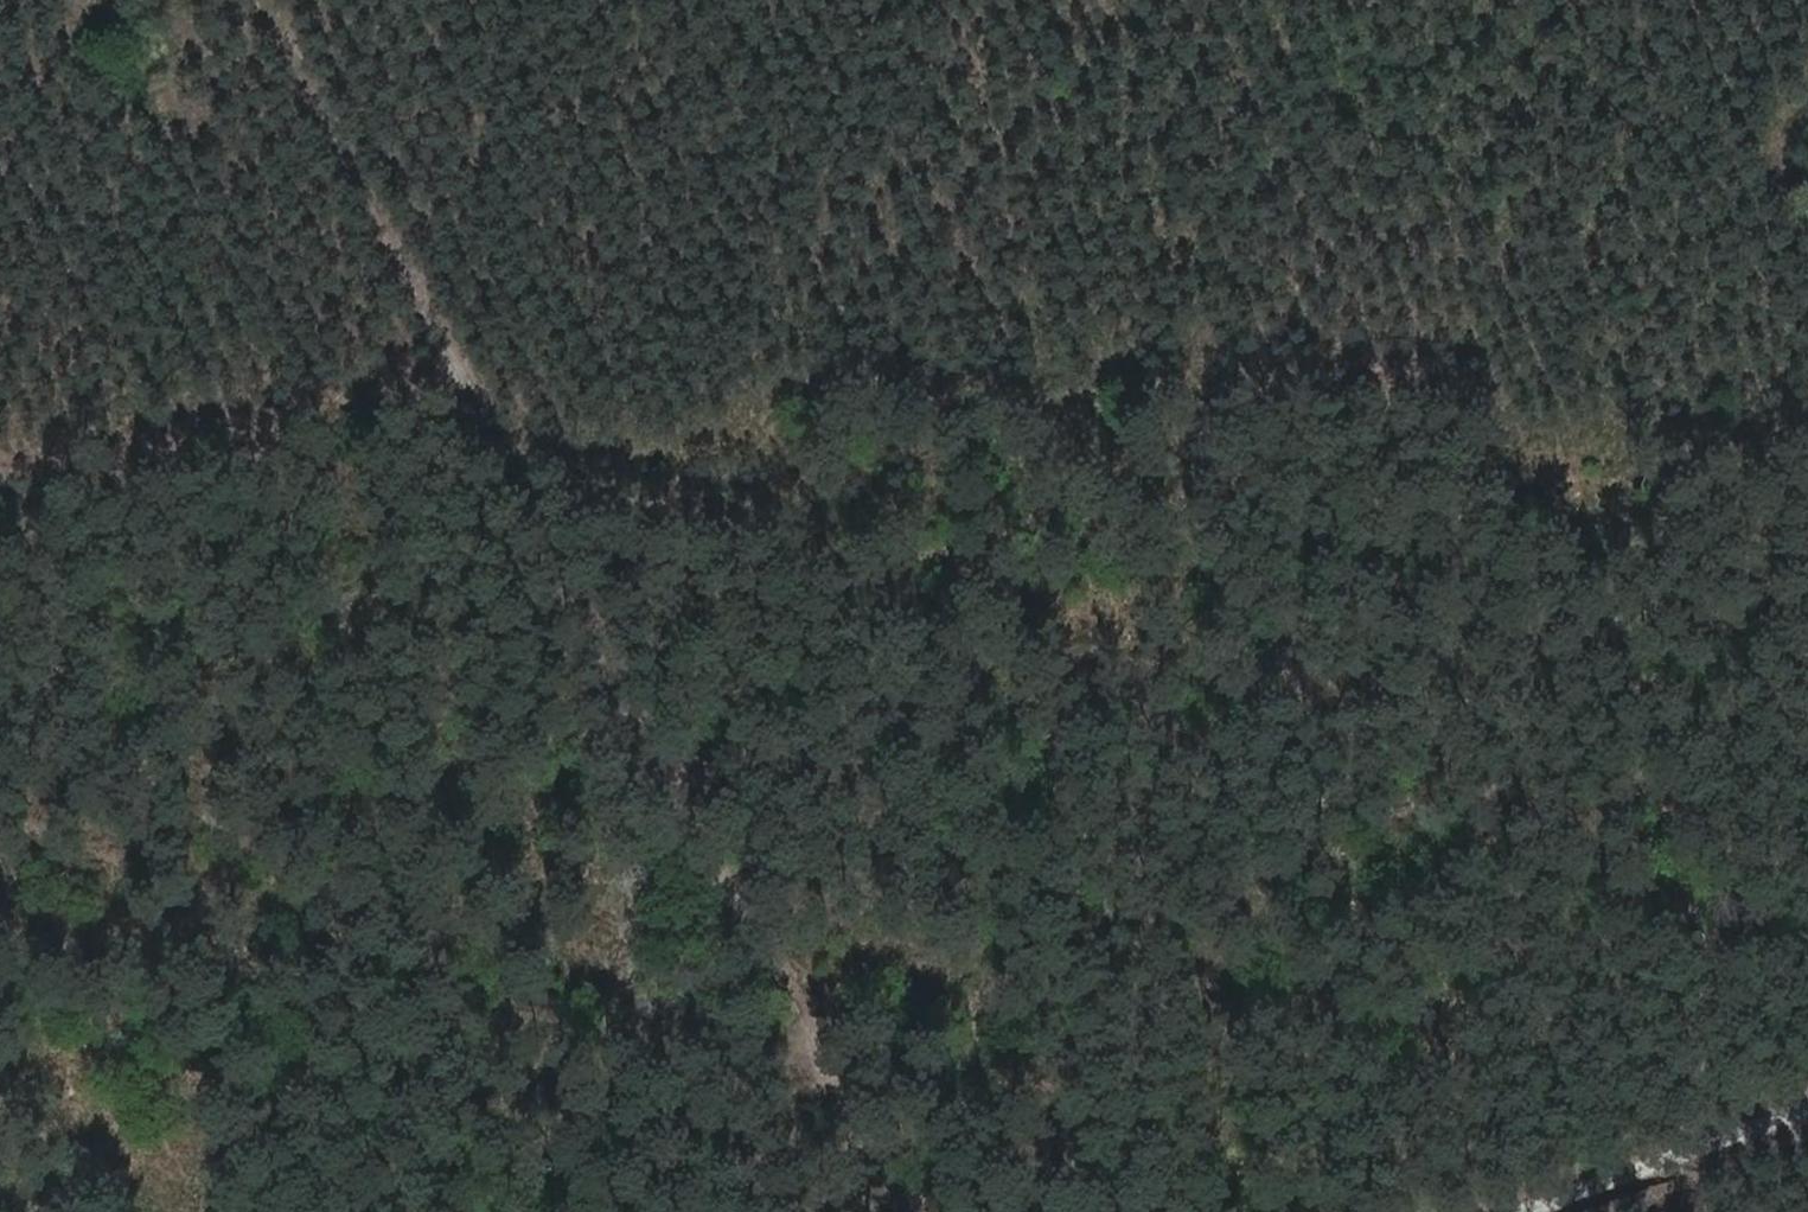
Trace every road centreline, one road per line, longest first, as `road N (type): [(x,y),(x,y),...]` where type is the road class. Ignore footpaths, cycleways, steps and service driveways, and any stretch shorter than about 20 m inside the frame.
road 1 (track): [(284,0),(905,1211)]
road 2 (track): [(1807,1104),(1511,1211)]

